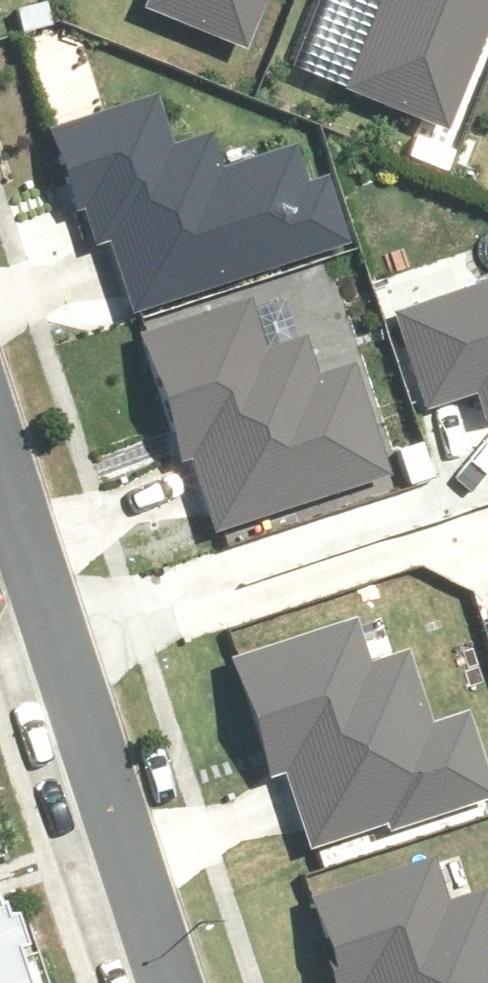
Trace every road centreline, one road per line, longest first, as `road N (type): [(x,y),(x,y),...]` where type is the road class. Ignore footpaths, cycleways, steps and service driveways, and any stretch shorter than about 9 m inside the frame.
road 1 (residential): [(169,982),(0,482)]

